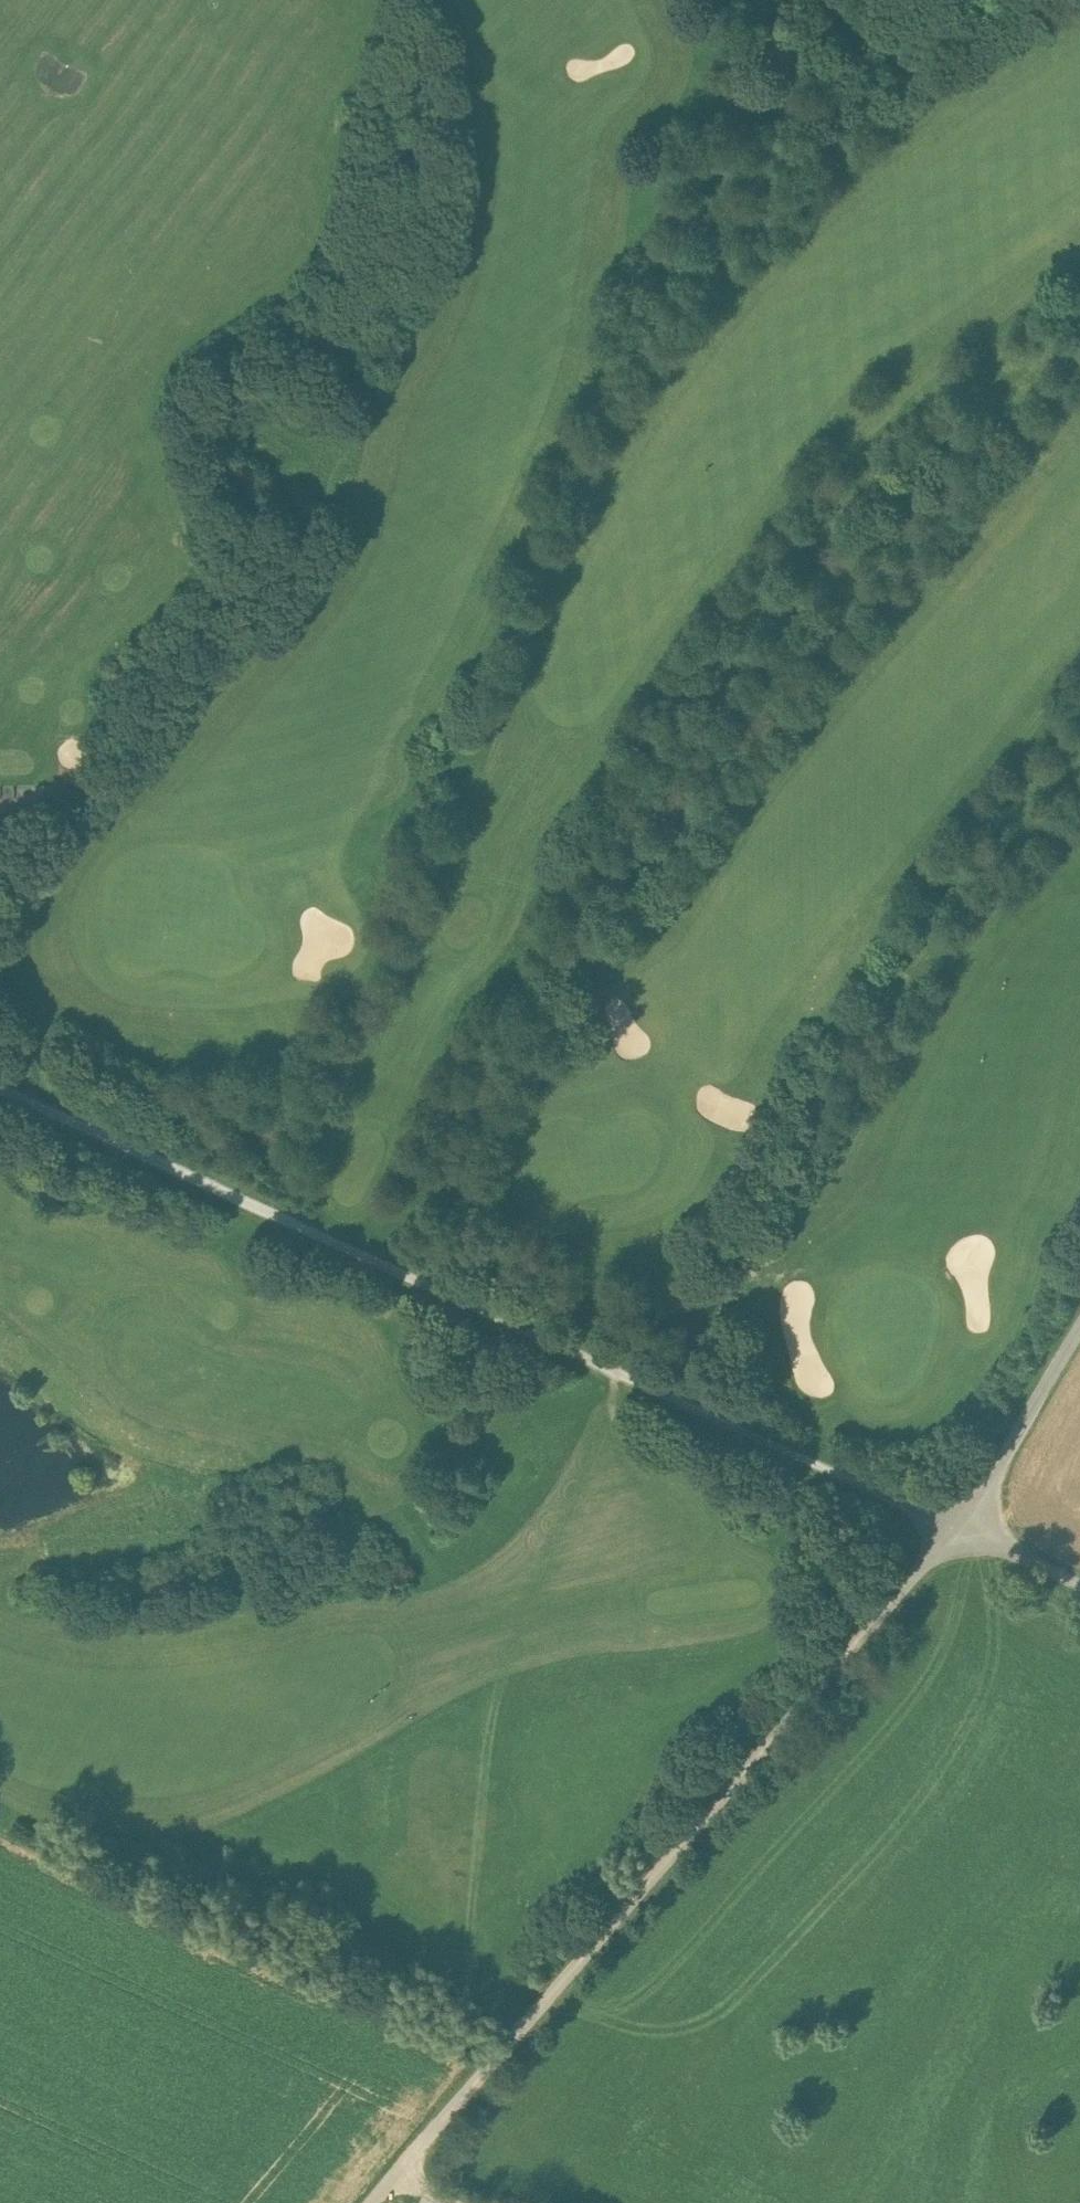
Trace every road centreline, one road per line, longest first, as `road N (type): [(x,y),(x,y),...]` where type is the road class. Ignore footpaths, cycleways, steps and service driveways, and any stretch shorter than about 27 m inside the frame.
road 1 (track): [(963,1530),(0,1086)]
road 2 (residential): [(963,1530),(371,2202)]
road 3 (residential): [(963,1530),(1079,1331)]
road 4 (unclassified): [(1079,1584),(963,1530)]

